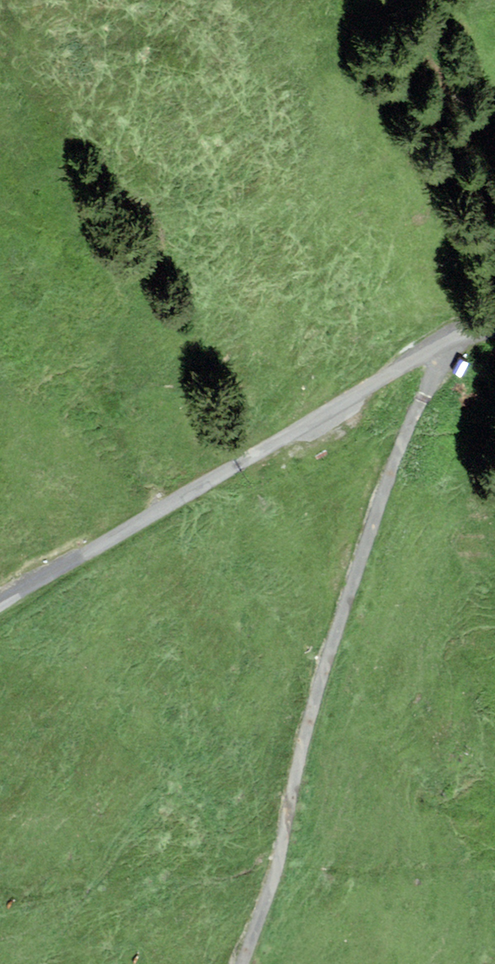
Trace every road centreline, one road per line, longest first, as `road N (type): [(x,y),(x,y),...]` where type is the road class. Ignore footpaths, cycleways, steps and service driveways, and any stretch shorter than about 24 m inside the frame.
road 1 (track): [(448,342),(409,420),(347,601),(268,904),(244,963)]
road 2 (unclassified): [(494,321),(0,602)]

